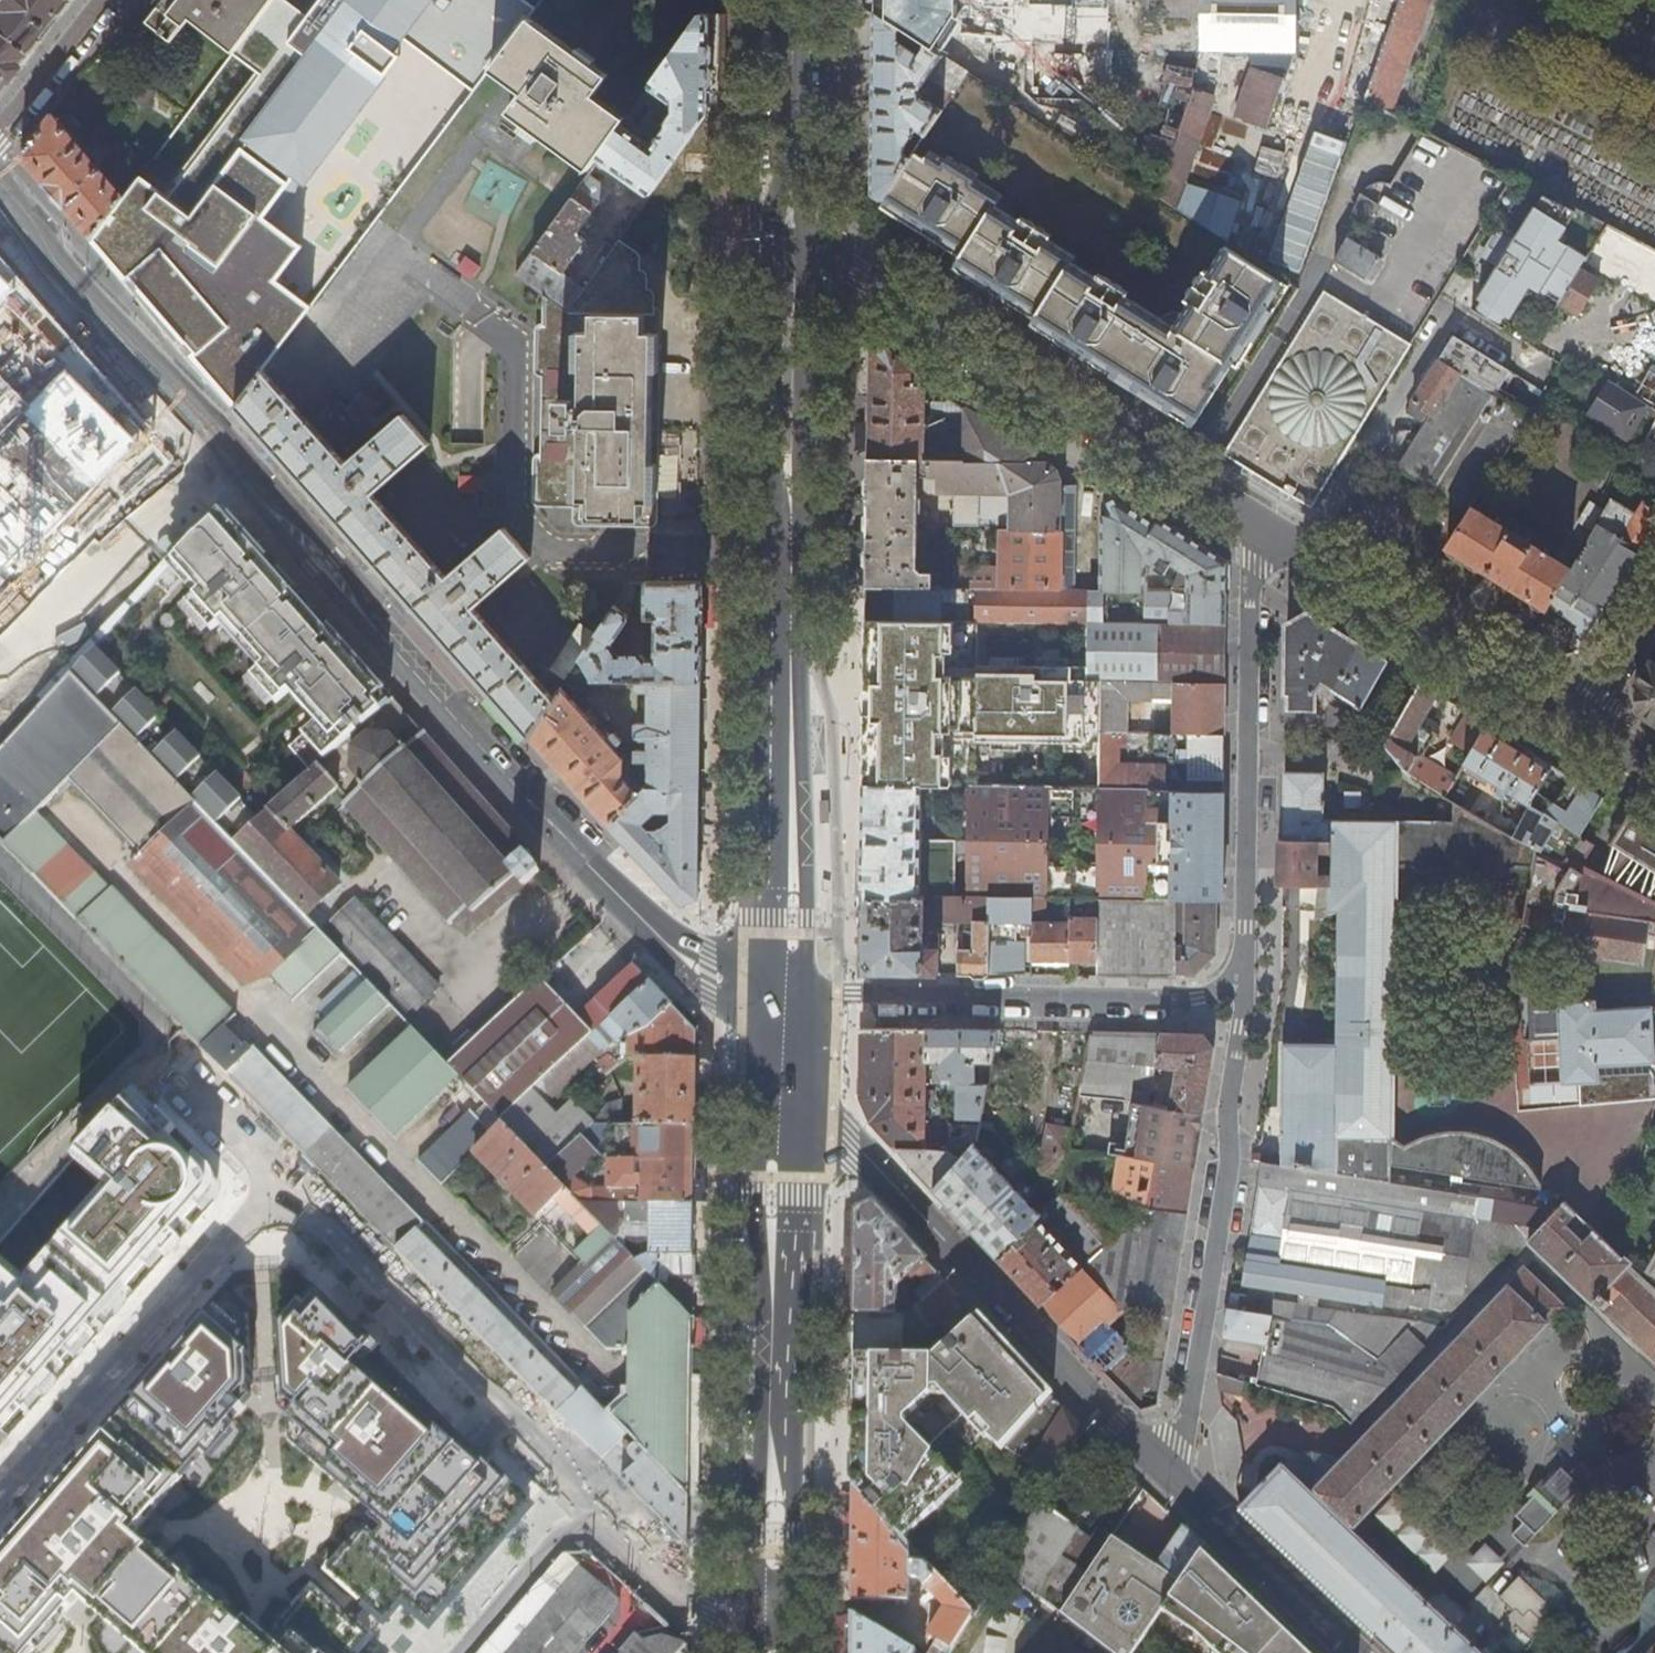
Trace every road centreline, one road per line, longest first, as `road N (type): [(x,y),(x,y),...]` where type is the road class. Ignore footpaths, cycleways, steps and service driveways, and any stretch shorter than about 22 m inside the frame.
road 1 (secondary): [(791,1092),(0,200)]
road 2 (residential): [(785,553),(556,550),(514,496),(514,348),(393,250),(324,342)]
road 3 (residential): [(1174,1480),(791,1092)]
road 4 (primary): [(771,1631),(791,1092)]
road 5 (residential): [(1252,516),(858,275),(785,261)]
road 6 (residential): [(1174,1480),(1230,1158),(1227,1100),(1246,981)]
road 7 (residential): [(1246,981),(1252,516)]
road 8 (residential): [(792,998),(1198,1001),(1246,981)]
road 9 (primary): [(792,998),(785,553)]
road 10 (residential): [(277,1204),(302,1213),(555,1457),(583,1505)]
road 11 (residential): [(0,1502),(248,1214),(277,1204)]
road 12 (residential): [(1584,724),(1252,516)]
road 13 (primary): [(785,553),(785,261)]
road 14 (primary): [(785,261),(788,0)]
road 15 (residential): [(1353,1652),(1174,1480)]
road 16 (residential): [(583,1505),(661,1586),(771,1631)]
road 17 (residential): [(459,1652),(583,1505)]
road 18 (residential): [(106,0),(0,136)]
road 19 (residential): [(188,1080),(264,1163),(277,1204)]
road 20 (residential): [(1654,606),(1584,724)]

